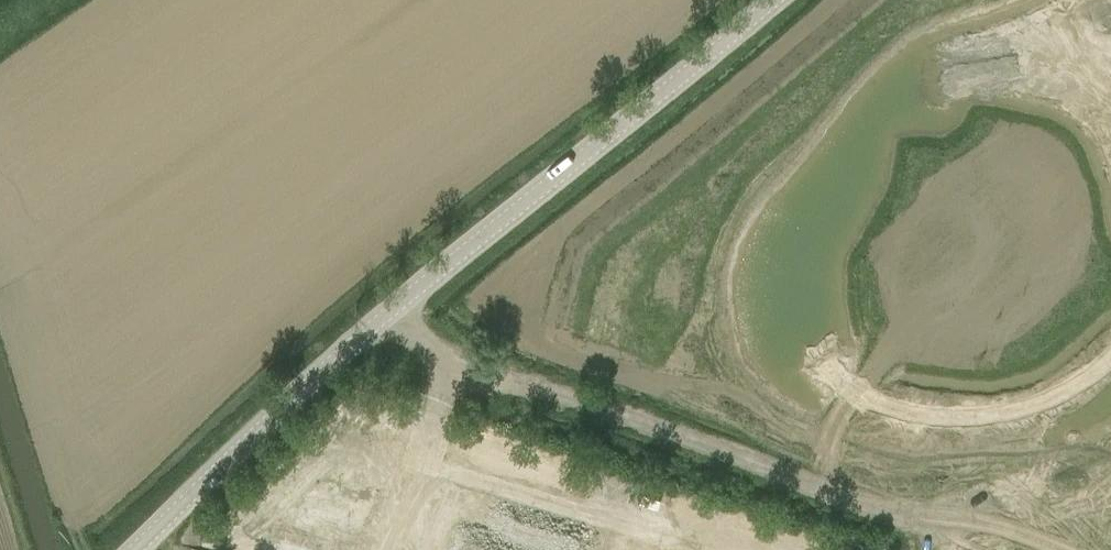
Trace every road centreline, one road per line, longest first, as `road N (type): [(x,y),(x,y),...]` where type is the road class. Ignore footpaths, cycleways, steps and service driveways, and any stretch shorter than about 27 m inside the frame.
road 1 (unclassified): [(134,549),(353,342),(774,0)]
road 2 (track): [(944,516),(879,510),(489,368),(441,348),(391,312)]

